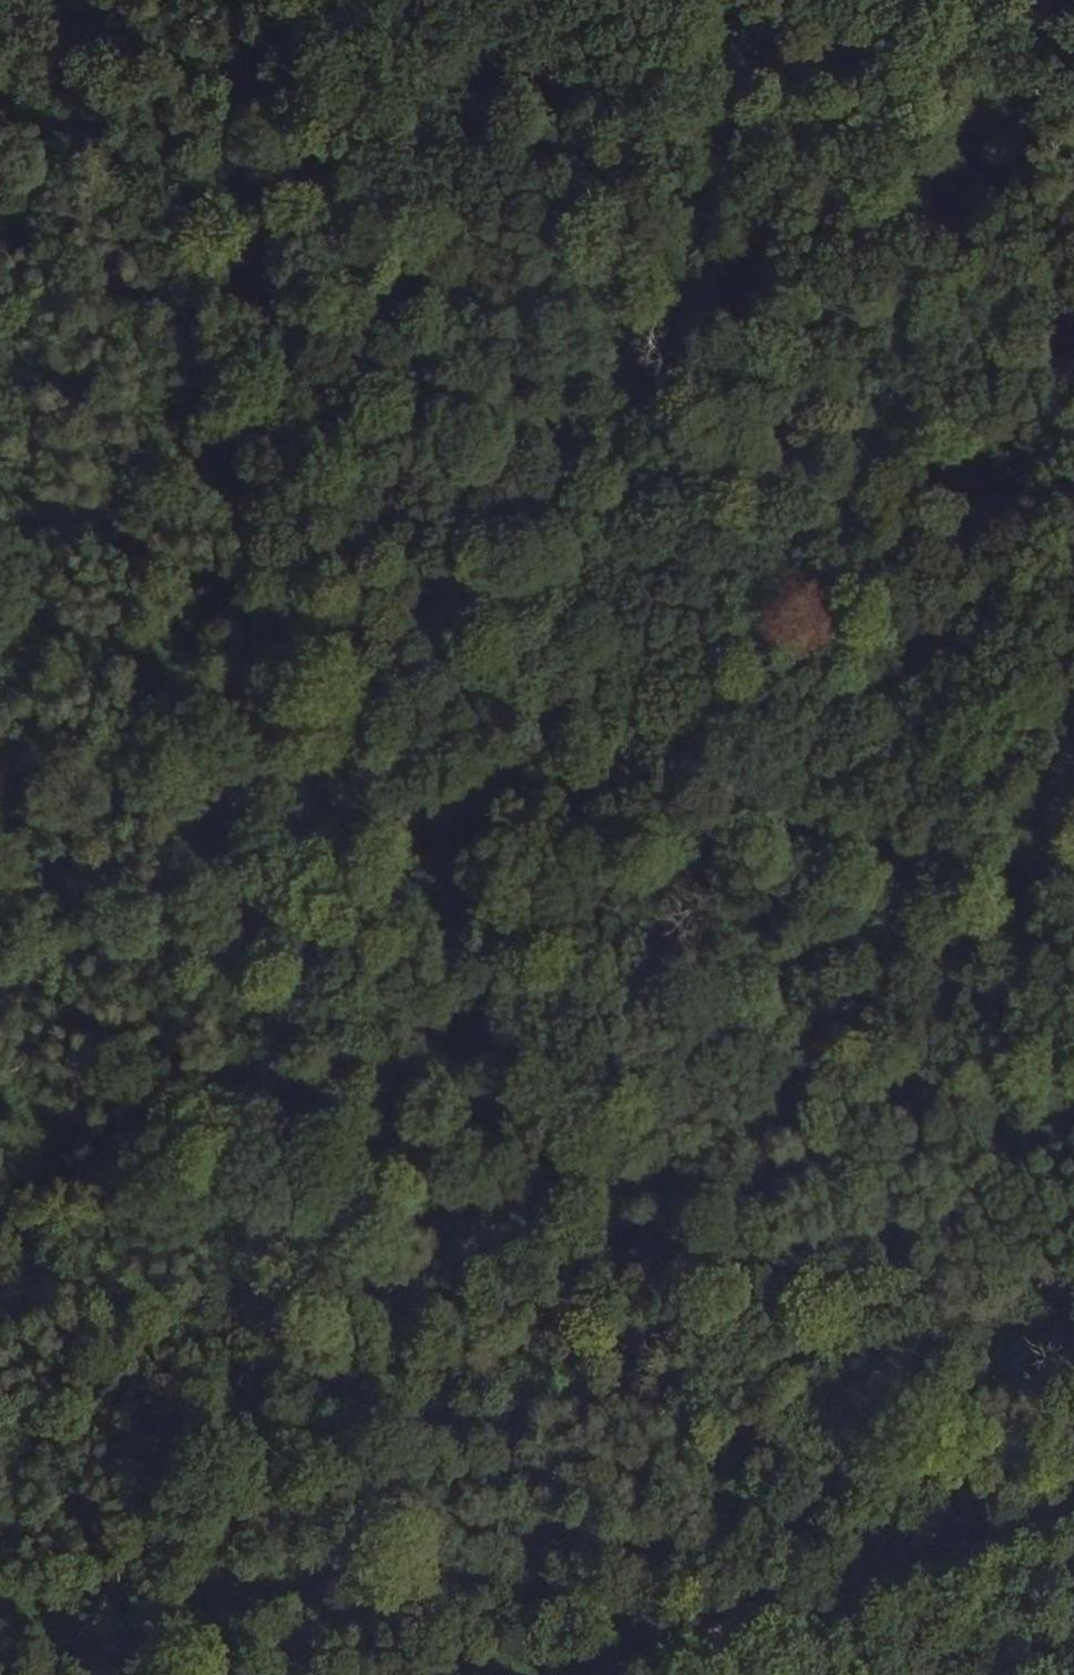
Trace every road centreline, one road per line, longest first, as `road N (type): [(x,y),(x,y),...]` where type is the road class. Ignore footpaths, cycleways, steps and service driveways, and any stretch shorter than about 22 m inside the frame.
road 1 (track): [(223,1674),(250,0)]
road 2 (track): [(517,1674),(1073,1486)]

